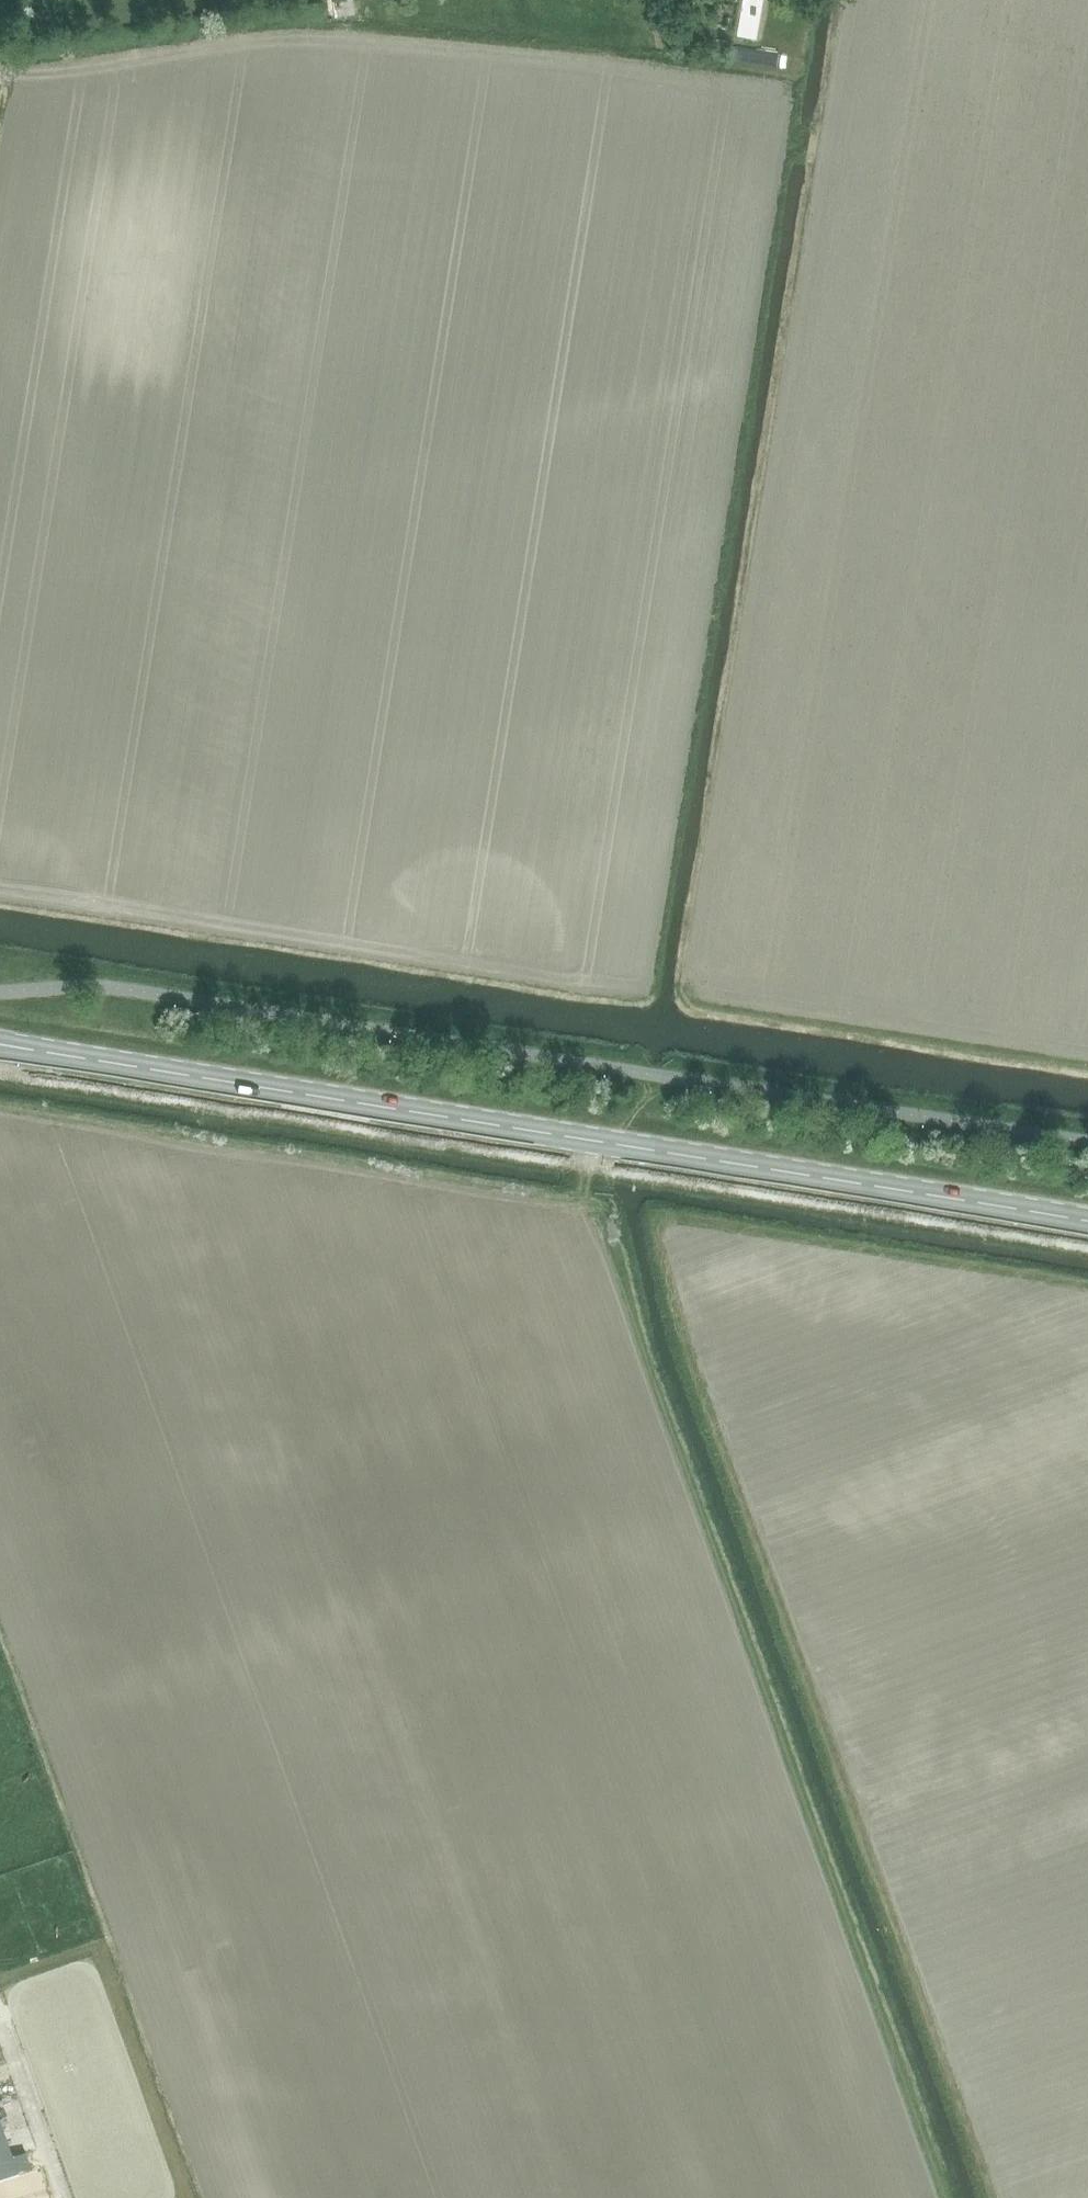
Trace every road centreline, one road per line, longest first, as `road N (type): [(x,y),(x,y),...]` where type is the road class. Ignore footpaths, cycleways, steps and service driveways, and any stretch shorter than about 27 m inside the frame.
road 1 (tertiary): [(1087,1221),(0,1045)]

